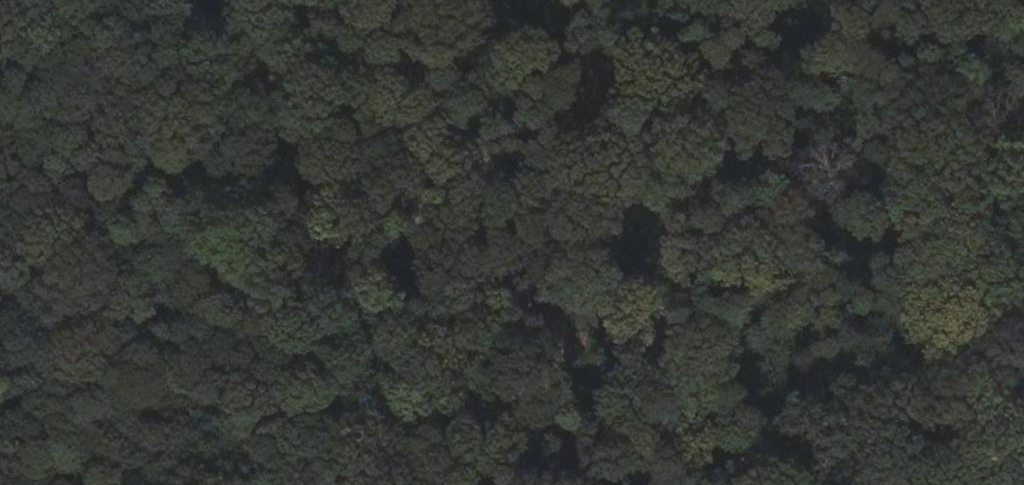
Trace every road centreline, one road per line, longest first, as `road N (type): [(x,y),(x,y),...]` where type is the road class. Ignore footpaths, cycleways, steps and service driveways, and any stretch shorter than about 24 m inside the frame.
road 1 (unclassified): [(230,0),(297,200),(421,484)]
road 2 (track): [(1023,395),(904,484)]

